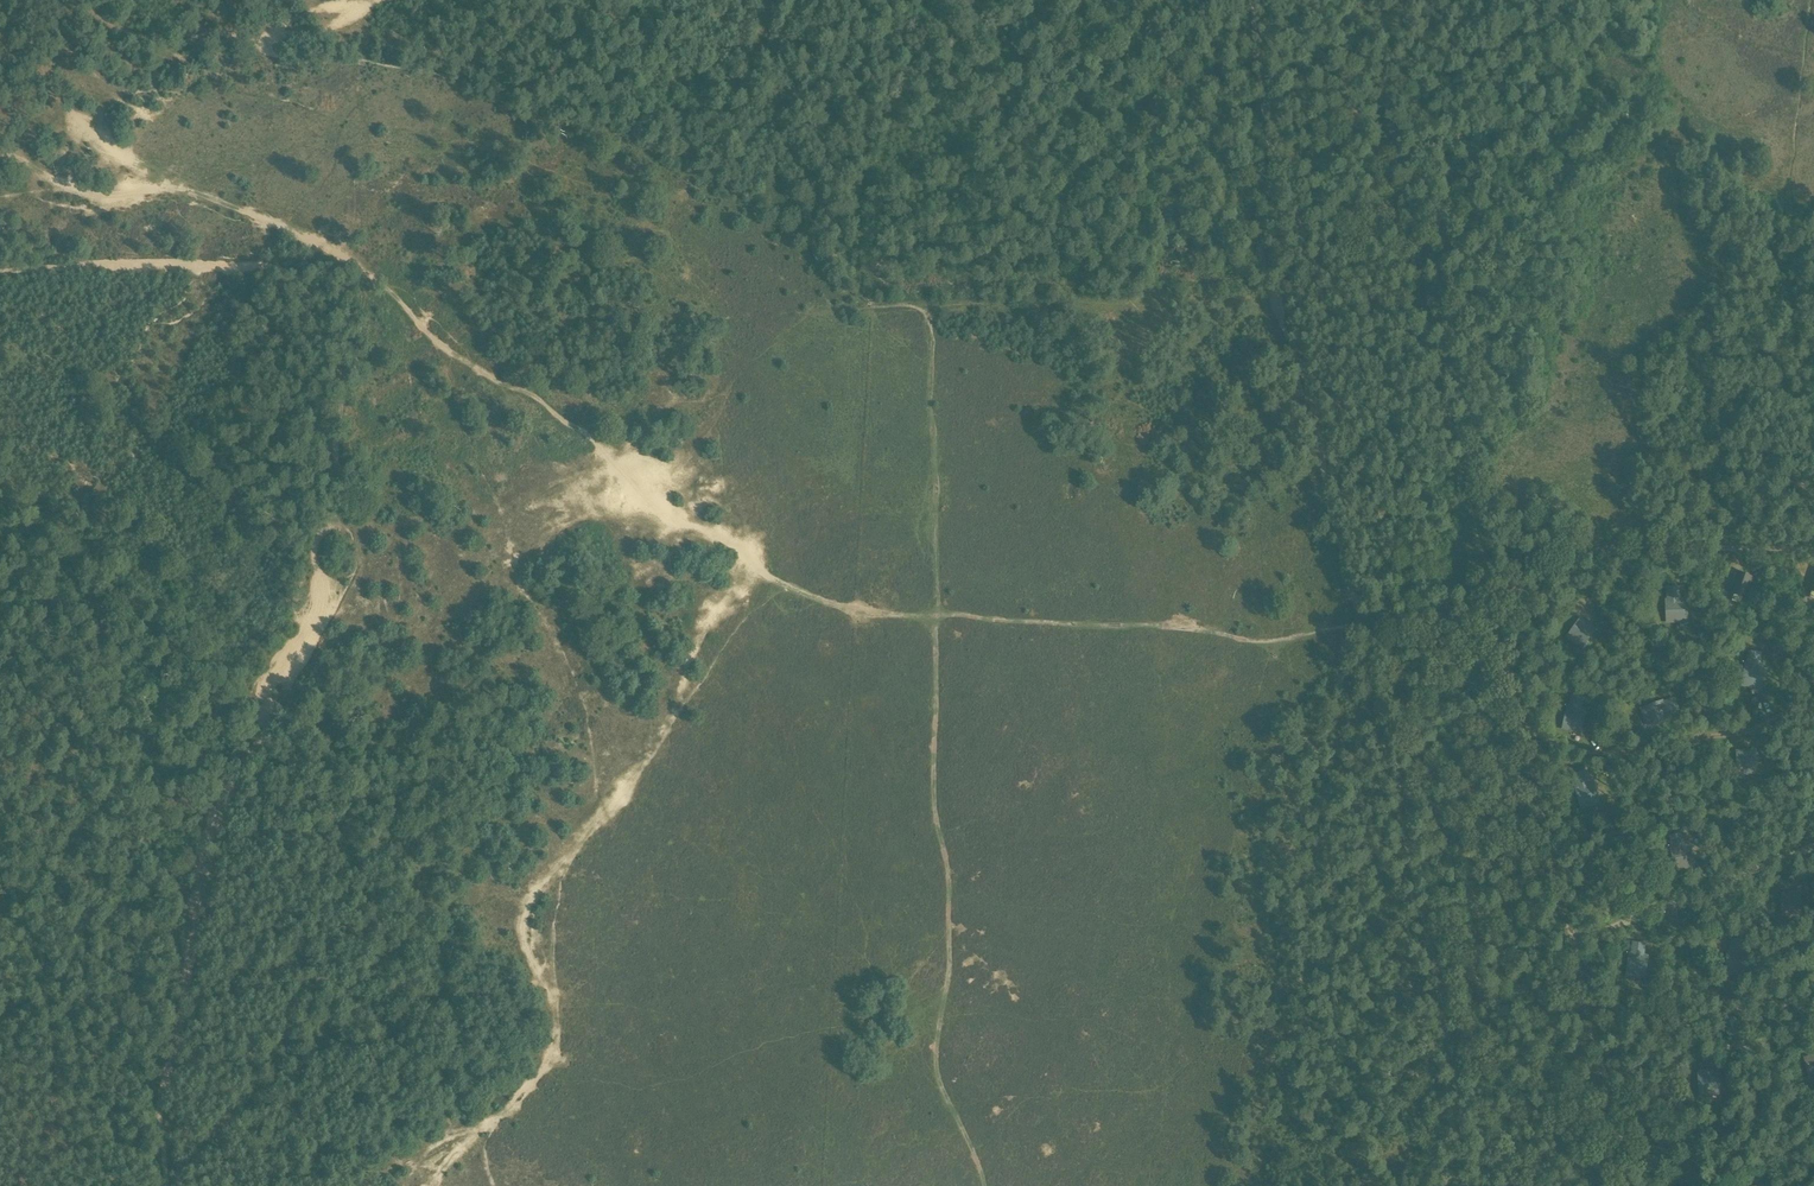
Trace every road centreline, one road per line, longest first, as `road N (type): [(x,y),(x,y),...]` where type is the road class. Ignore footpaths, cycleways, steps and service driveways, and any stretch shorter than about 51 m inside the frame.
road 1 (track): [(1250,0),(1274,300),(1311,407),(1464,1083),(1465,1103),(1413,1185)]
road 2 (track): [(290,269),(344,382),(349,412),(335,471),(345,562),(258,736),(233,766),(203,846),(162,1098),(165,1185)]
road 3 (track): [(1491,601),(1369,74),(1364,0)]
road 4 (track): [(0,266),(290,269)]

